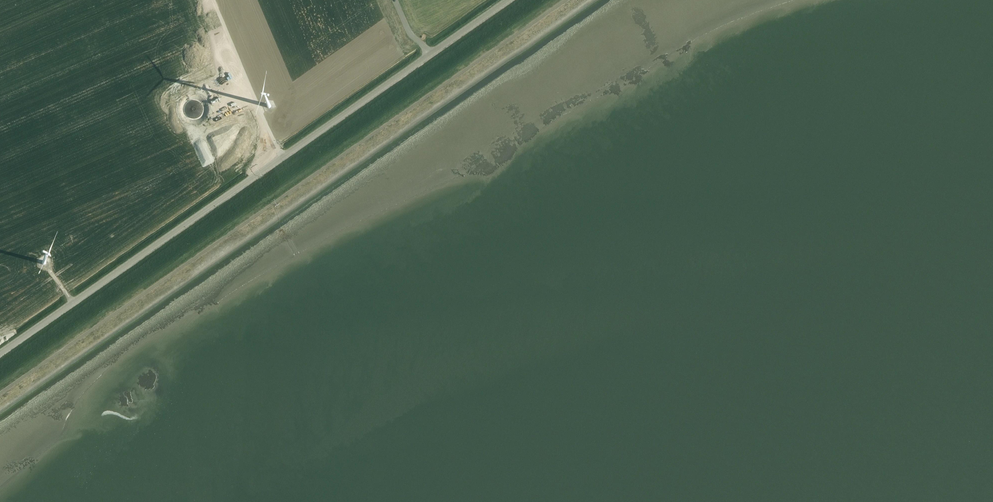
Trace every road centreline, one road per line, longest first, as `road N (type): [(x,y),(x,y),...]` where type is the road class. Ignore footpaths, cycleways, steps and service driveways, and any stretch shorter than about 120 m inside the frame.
road 1 (unclassified): [(0,352),(510,0)]

